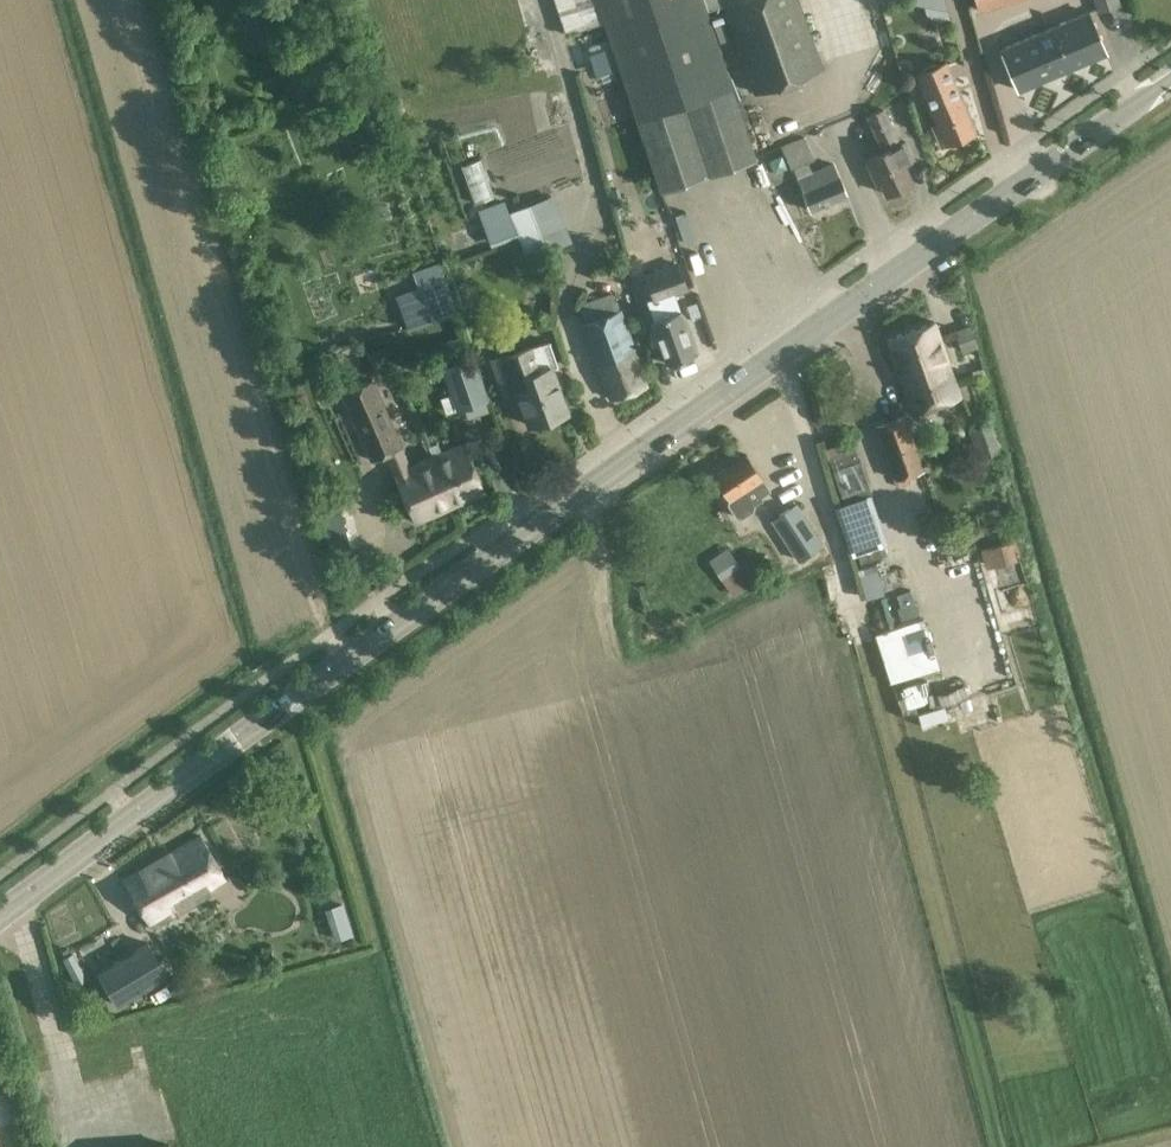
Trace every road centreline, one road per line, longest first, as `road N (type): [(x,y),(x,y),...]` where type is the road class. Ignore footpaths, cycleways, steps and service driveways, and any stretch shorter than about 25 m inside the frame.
road 1 (tertiary): [(0,916),(1170,79)]

